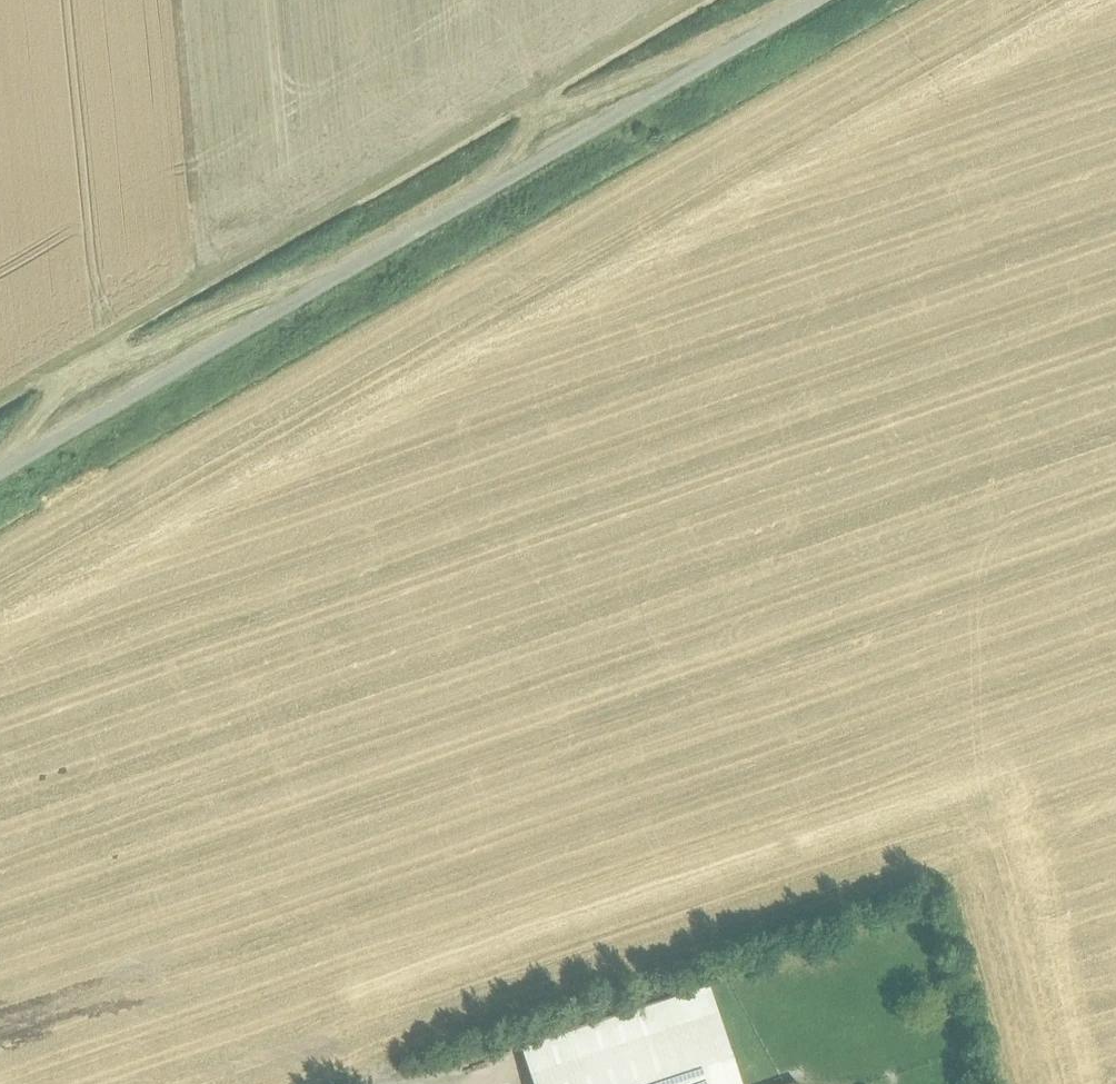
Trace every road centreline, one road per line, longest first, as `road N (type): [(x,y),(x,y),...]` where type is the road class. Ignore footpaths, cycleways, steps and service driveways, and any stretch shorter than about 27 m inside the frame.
road 1 (unclassified): [(0,469),(800,0)]

